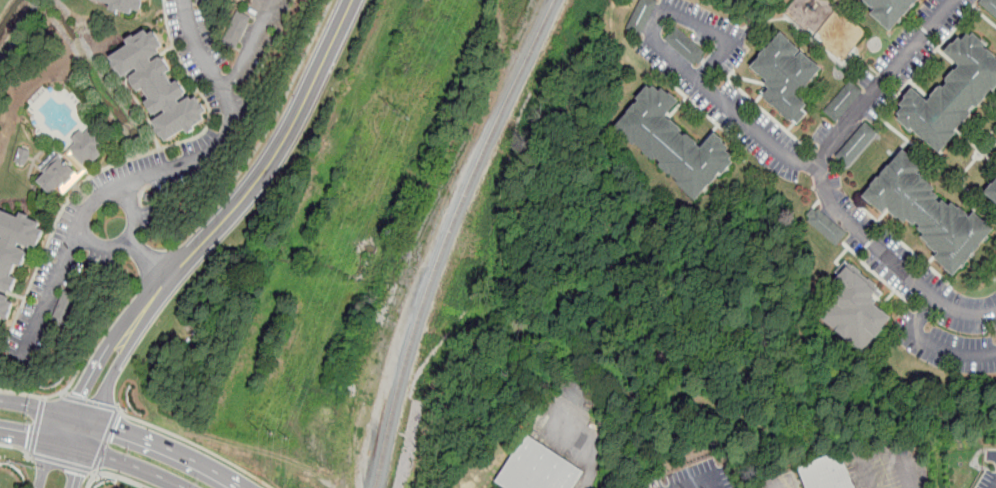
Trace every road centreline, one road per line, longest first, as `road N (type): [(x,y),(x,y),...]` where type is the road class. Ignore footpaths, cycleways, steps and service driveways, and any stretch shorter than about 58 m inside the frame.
road 1 (residential): [(995,312),(966,314),(939,300),(834,209),(823,190),(820,166),(840,132),(953,0)]
road 2 (residential): [(193,254),(285,139),(352,0)]
road 3 (residential): [(647,38),(795,163),(820,166)]
road 4 (residential): [(128,332),(101,356),(53,443),(39,487)]
road 5 (secondary): [(243,487),(91,420)]
road 6 (residential): [(72,487),(115,367)]

